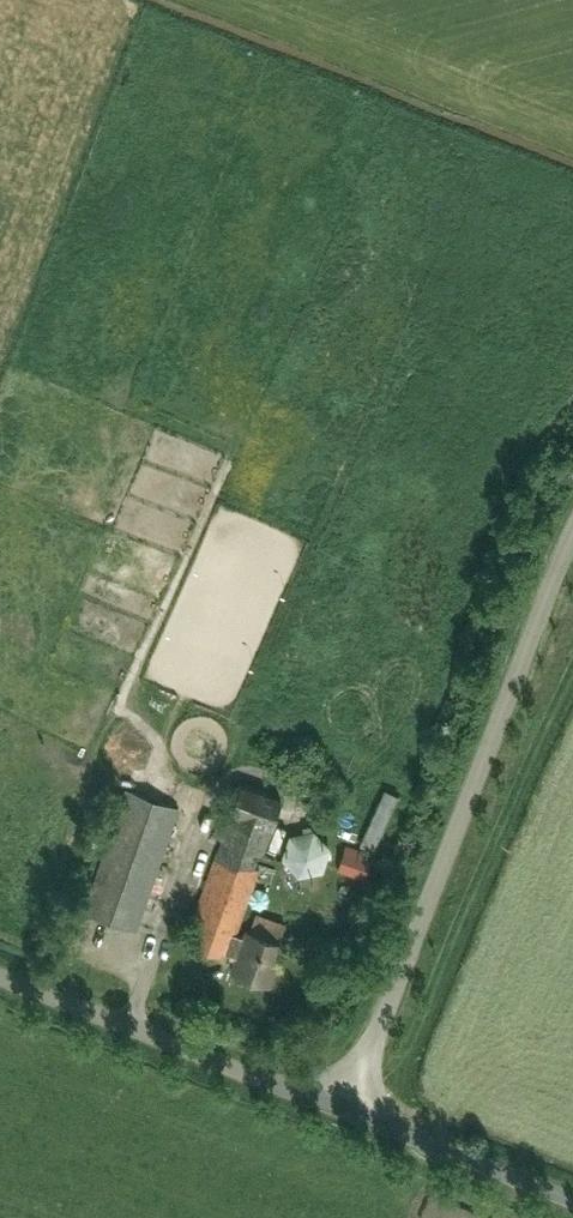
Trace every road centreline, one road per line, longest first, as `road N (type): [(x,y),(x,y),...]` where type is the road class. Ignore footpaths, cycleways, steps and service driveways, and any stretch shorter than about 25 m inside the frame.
road 1 (unclassified): [(347,1113),(572,544)]
road 2 (unclassified): [(347,1113),(0,977)]
road 3 (unclassified): [(572,1199),(347,1113)]

